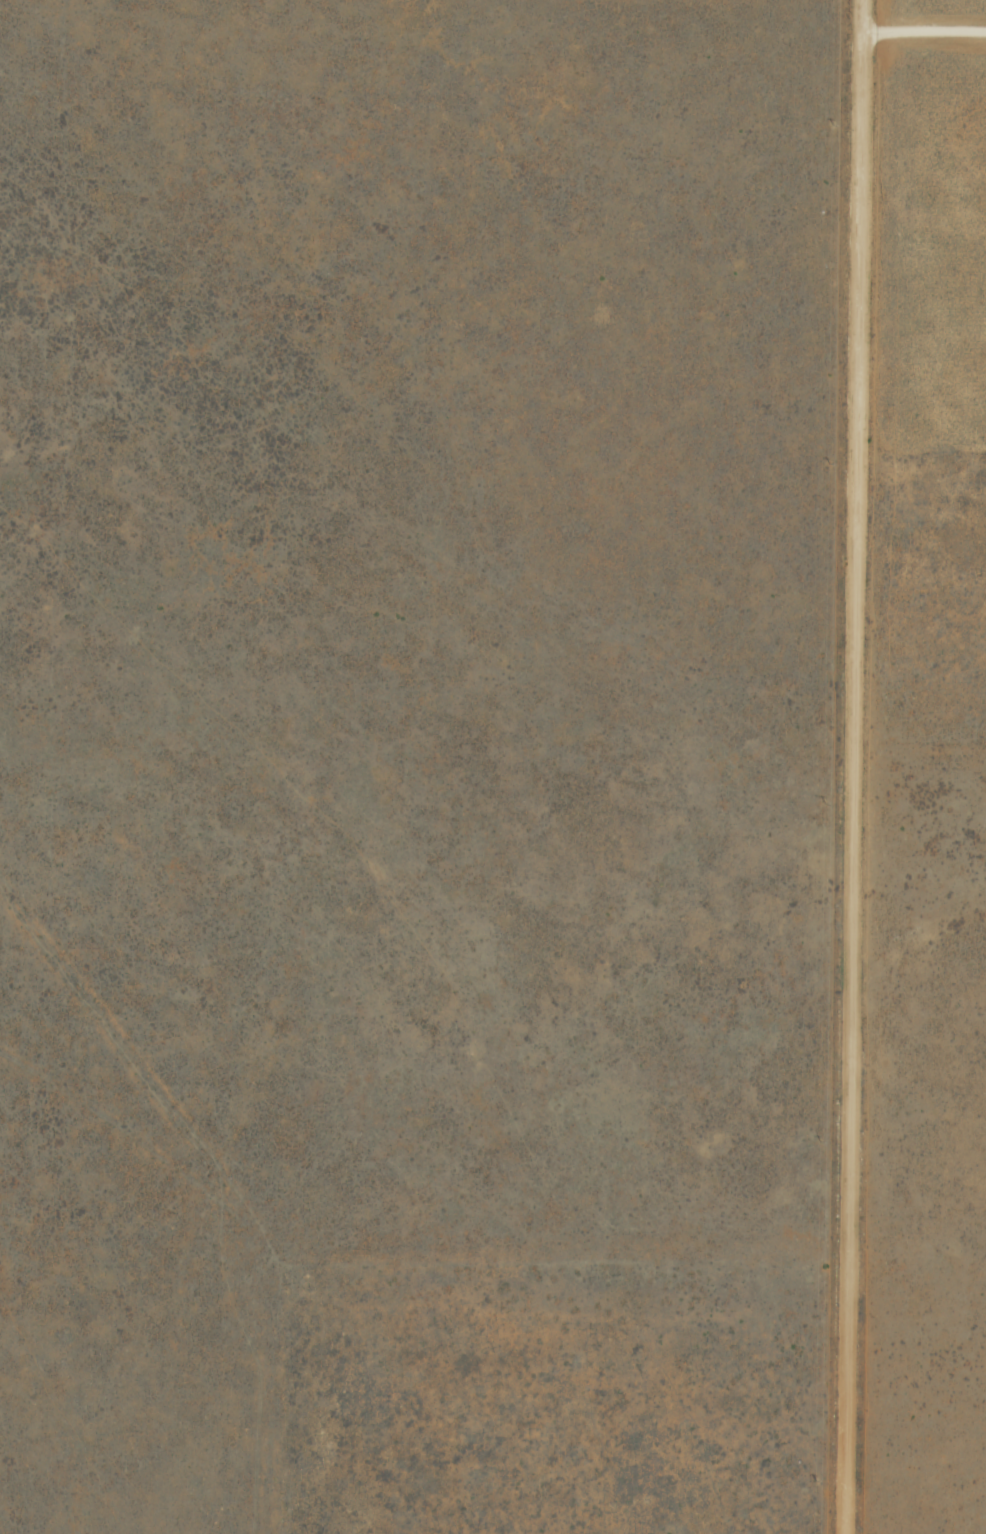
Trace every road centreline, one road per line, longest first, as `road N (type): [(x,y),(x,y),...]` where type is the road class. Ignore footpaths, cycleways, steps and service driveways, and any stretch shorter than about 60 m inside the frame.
road 1 (residential): [(845,1533),(863,0)]

